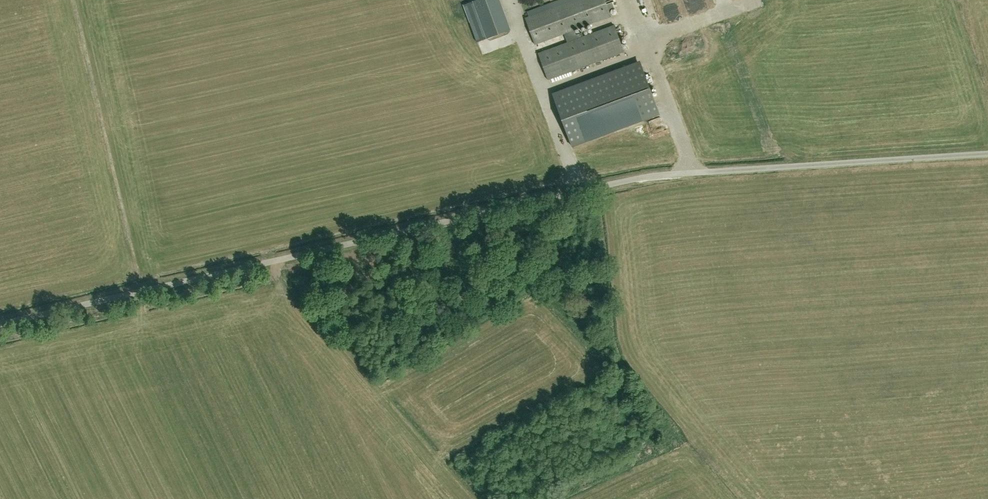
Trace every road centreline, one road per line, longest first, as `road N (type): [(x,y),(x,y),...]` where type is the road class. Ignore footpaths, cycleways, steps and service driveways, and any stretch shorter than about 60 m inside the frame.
road 1 (track): [(481,212),(653,178),(987,156)]
road 2 (unclassified): [(0,324),(481,212)]

